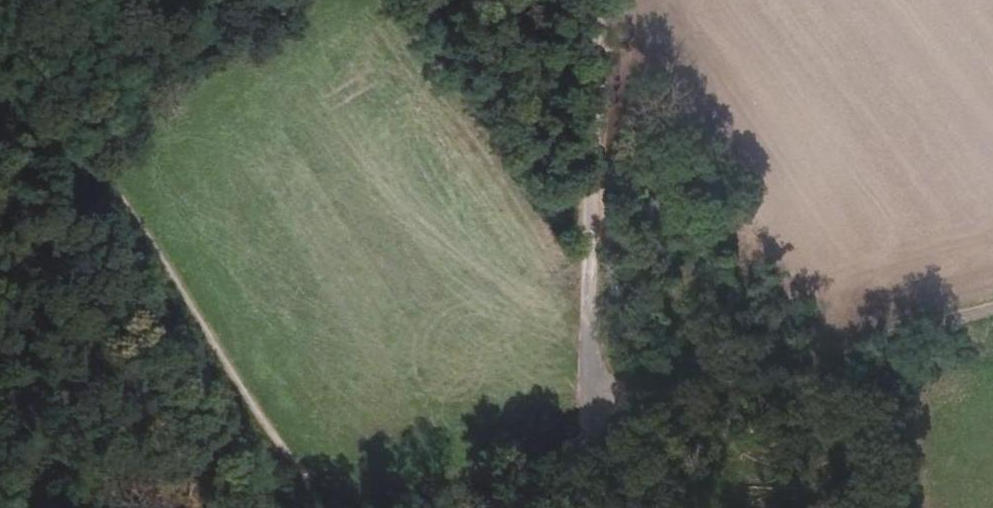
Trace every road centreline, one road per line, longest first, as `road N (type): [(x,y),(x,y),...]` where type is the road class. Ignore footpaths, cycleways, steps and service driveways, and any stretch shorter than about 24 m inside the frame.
road 1 (track): [(0,37),(45,82),(282,459),(312,481)]
road 2 (track): [(584,439),(599,201),(601,0)]
road 3 (track): [(992,319),(584,439)]
road 4 (track): [(584,439),(373,498),(312,481)]

